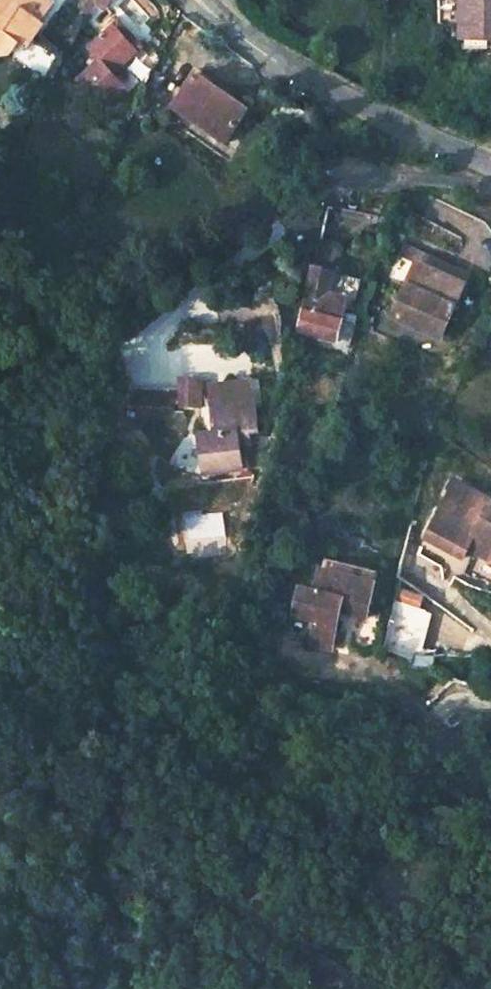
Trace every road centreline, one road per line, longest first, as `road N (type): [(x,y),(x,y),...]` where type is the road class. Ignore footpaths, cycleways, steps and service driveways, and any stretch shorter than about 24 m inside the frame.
road 1 (residential): [(198,0),(382,122),(488,170)]
road 2 (residential): [(257,237),(343,180),(488,170)]

